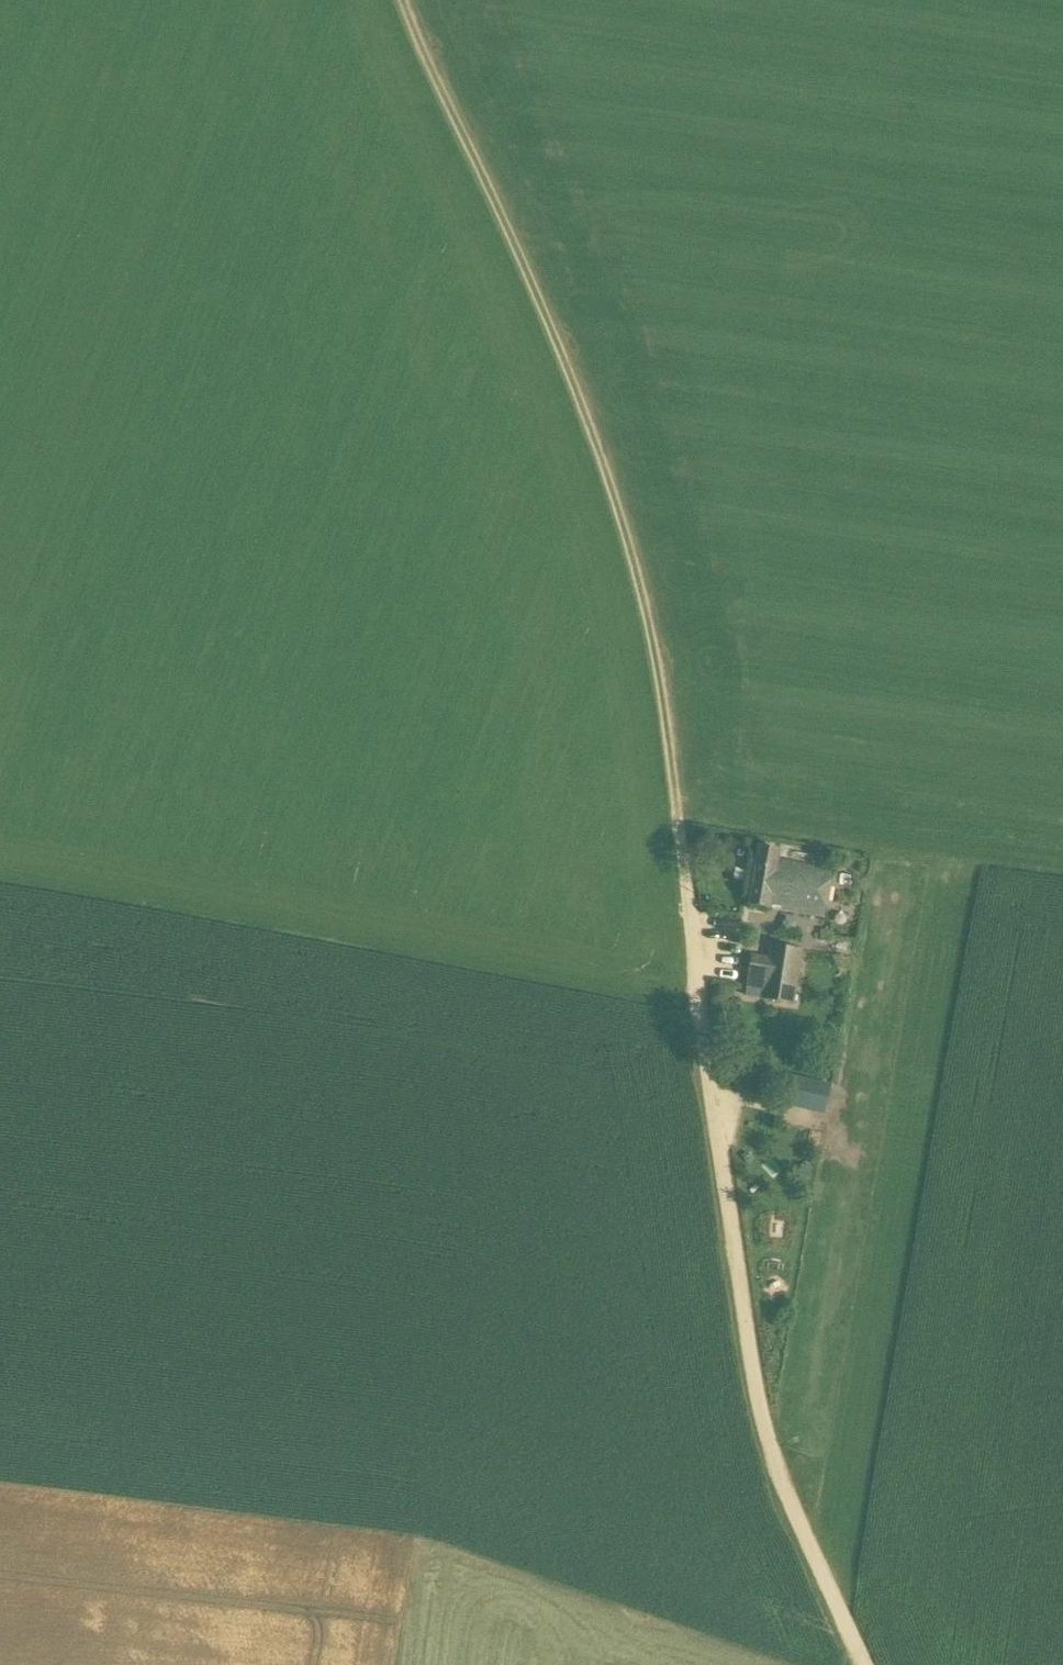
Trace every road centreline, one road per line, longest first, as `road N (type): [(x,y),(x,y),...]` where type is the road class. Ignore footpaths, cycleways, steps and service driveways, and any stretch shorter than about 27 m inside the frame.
road 1 (track): [(864,1664),(786,1477),(760,1387),(646,632),(613,488),(405,0)]

